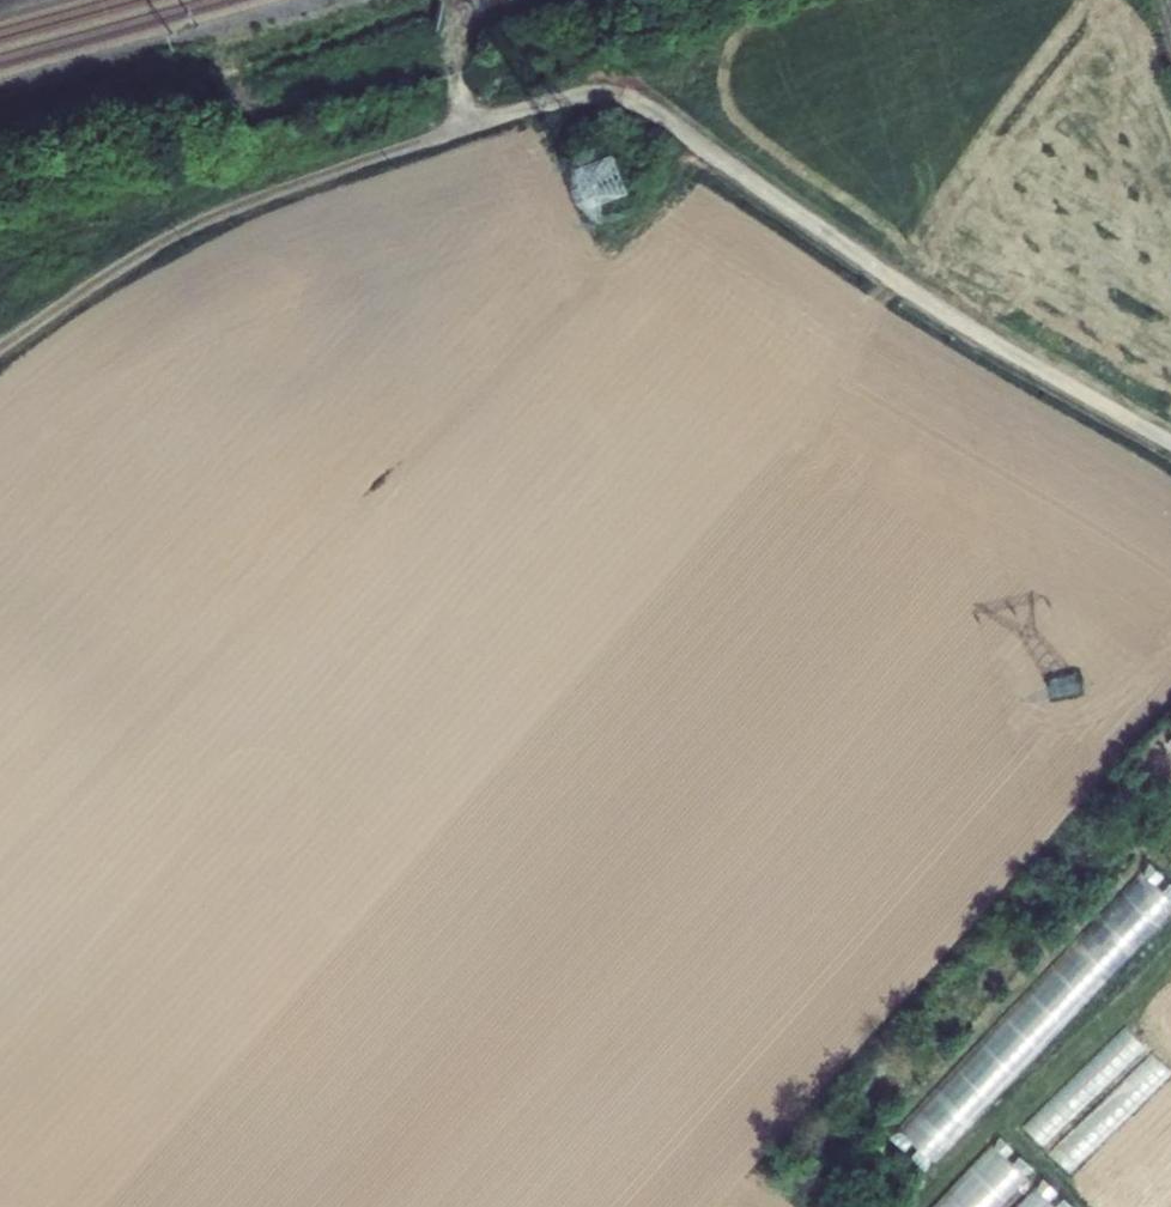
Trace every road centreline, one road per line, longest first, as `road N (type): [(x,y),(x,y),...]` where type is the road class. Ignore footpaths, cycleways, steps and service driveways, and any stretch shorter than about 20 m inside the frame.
road 1 (track): [(652,115),(608,98),(541,104),(264,193),(155,248),(0,345)]
road 2 (unclassified): [(1170,444),(951,318),(652,115)]

